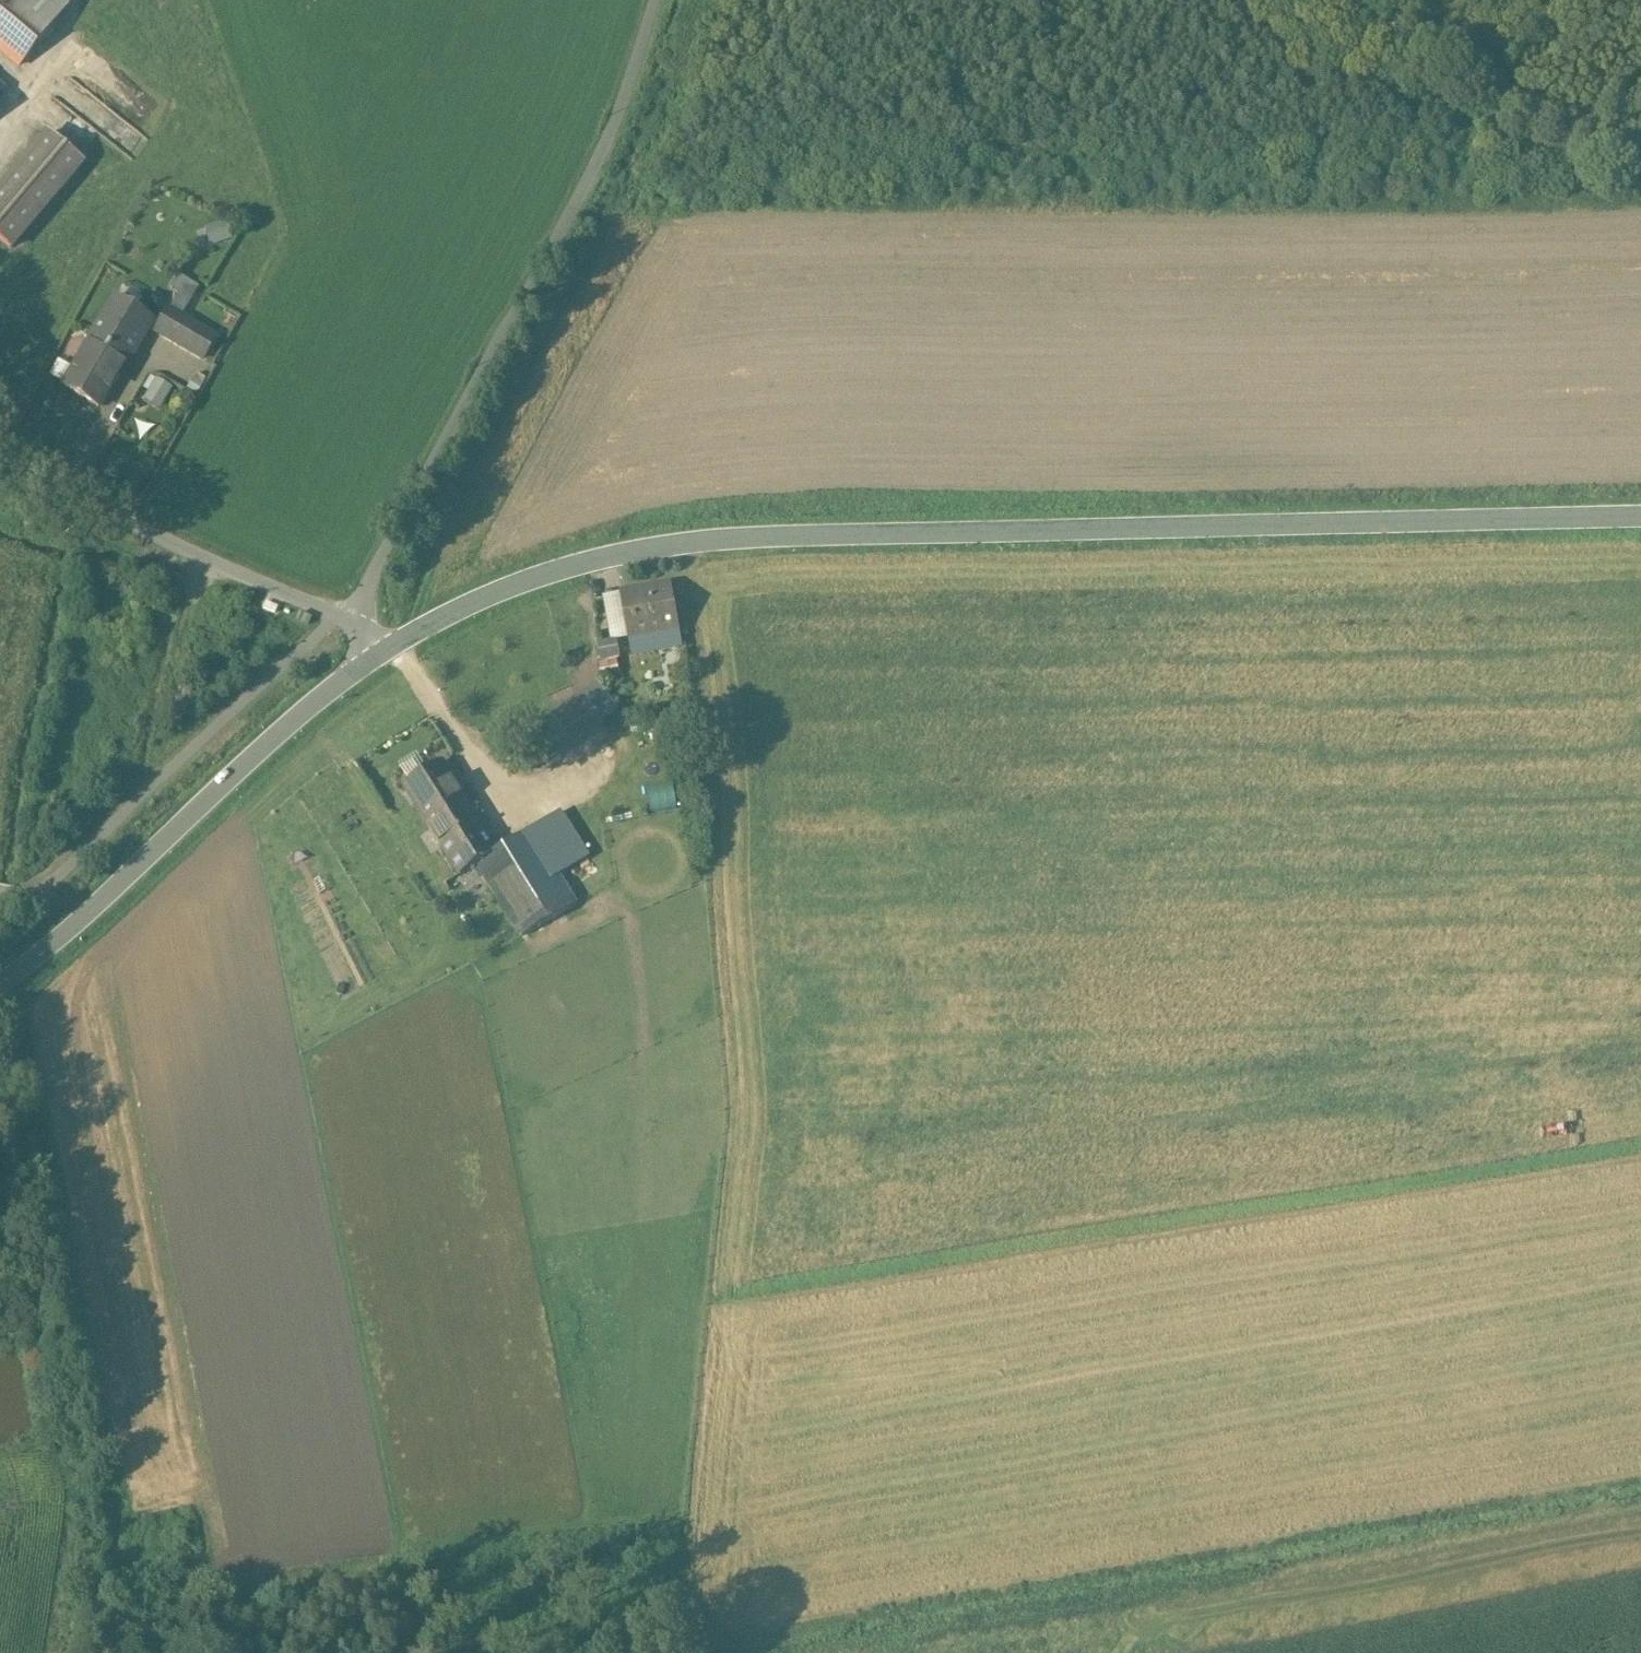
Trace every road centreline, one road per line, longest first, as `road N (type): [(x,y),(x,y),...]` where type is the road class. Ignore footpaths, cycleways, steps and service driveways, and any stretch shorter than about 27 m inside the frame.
road 1 (secondary): [(380,656),(521,584),(618,557),(724,540),(1640,518)]
road 2 (unclassified): [(353,623),(585,174),(653,0)]
road 3 (secondary): [(0,987),(81,923),(268,743),(380,656)]
road 4 (unclassified): [(0,422),(35,466),(99,513),(353,623)]

